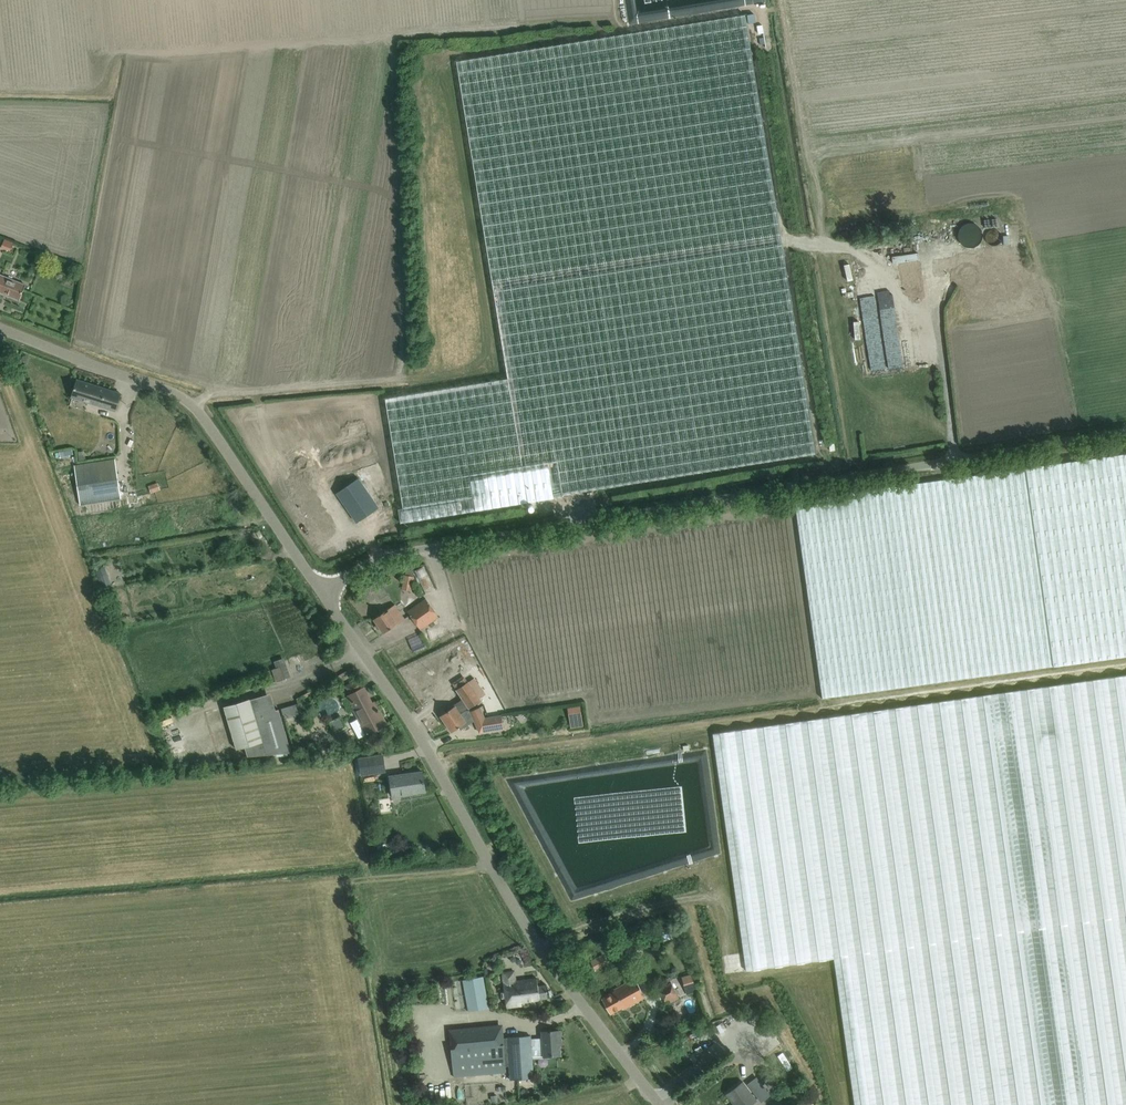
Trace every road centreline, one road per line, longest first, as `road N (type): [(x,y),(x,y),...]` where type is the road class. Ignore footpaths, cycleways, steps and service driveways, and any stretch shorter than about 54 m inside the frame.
road 1 (unclassified): [(325,592),(398,553),(1125,431)]
road 2 (unclassified): [(658,1104),(519,915),(449,781),(325,592)]
road 3 (unclassified): [(325,592),(188,401),(0,327)]

